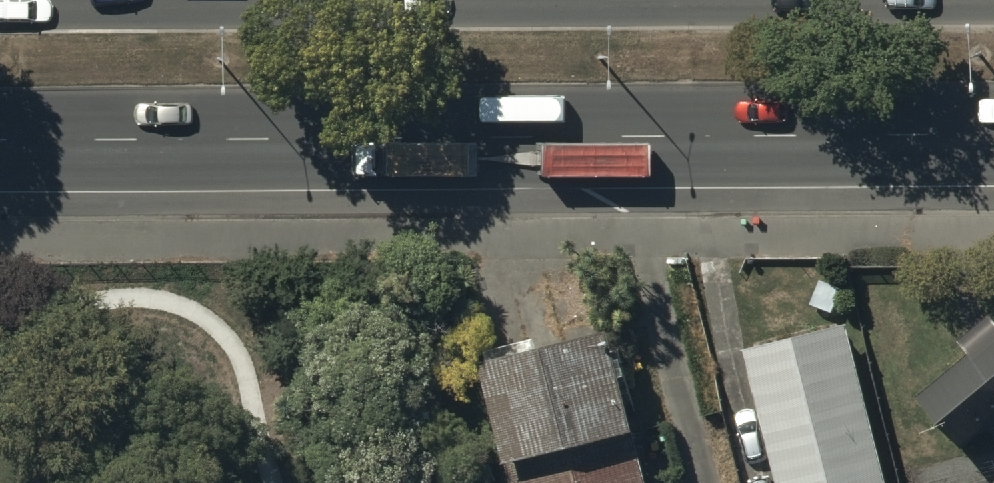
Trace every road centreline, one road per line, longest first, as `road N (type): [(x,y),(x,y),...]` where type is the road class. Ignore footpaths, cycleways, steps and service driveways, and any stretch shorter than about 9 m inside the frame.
road 1 (trunk): [(993,133),(0,138)]

